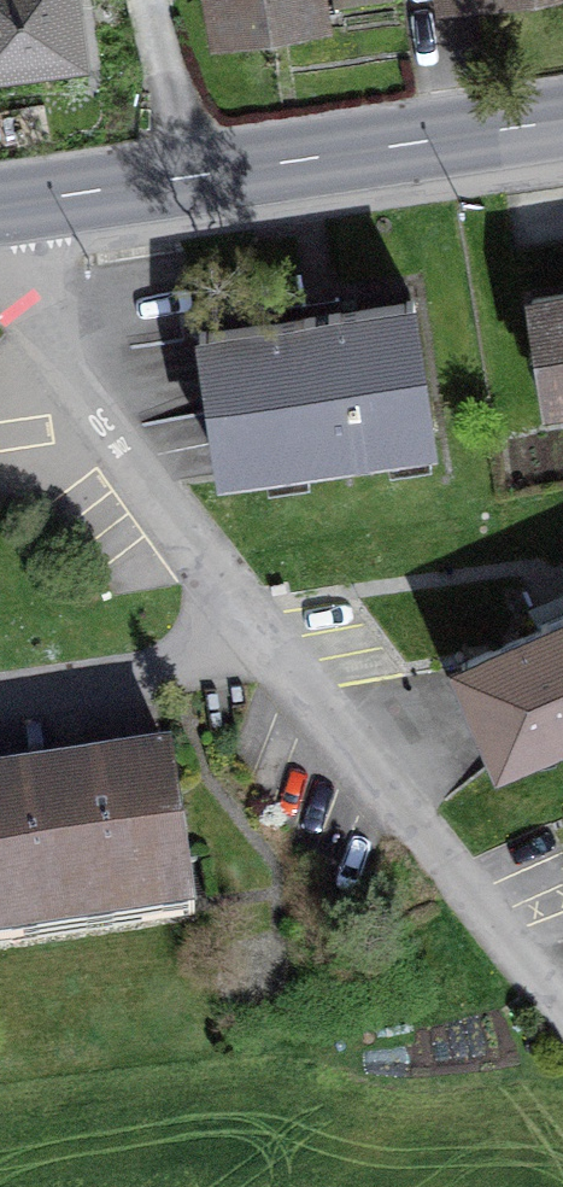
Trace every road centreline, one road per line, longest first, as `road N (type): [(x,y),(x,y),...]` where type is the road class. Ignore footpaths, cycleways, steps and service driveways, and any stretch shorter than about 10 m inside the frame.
road 1 (secondary): [(562,120),(0,207)]
road 2 (residential): [(253,658),(58,341),(0,207)]
road 3 (residential): [(562,1042),(253,658)]
road 4 (residential): [(0,704),(253,658)]

